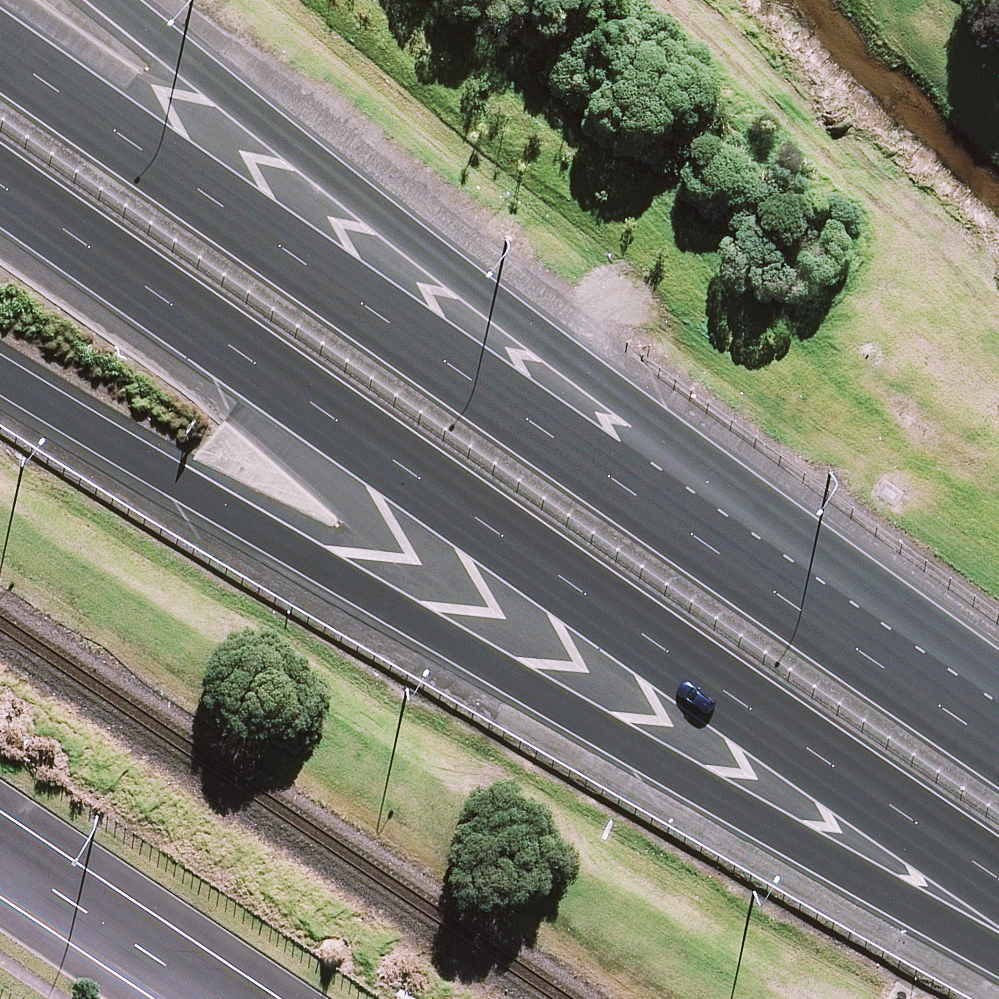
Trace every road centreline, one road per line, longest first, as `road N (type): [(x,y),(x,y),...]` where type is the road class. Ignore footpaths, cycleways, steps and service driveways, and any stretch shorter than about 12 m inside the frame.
road 1 (motorway): [(998,869),(630,623),(0,180)]
road 2 (motorway): [(998,931),(424,595),(0,327)]
road 3 (motorway): [(0,47),(713,539)]
road 4 (motorway): [(89,0),(713,539)]
road 5 (motorway): [(713,539),(998,739)]
road 6 (residential): [(212,998),(0,857)]

